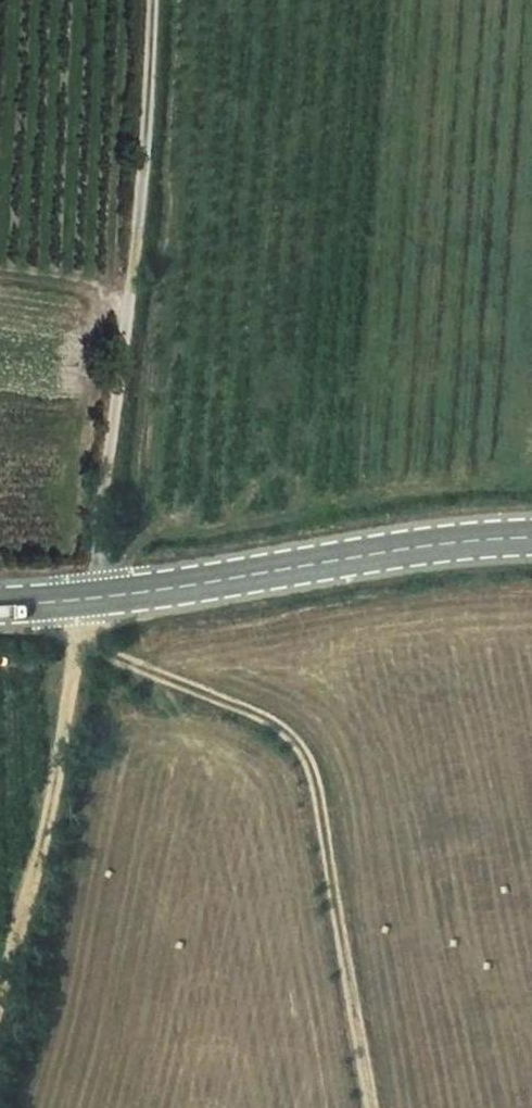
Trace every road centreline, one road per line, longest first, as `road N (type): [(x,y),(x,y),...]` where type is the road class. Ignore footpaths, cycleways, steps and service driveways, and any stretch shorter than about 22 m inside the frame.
road 1 (track): [(75,641),(274,721),(302,744),(374,1107)]
road 2 (track): [(150,0),(142,141),(80,609)]
road 3 (tertiary): [(531,544),(443,546),(80,609),(0,607)]
road 4 (track): [(0,1001),(37,880),(80,609)]

